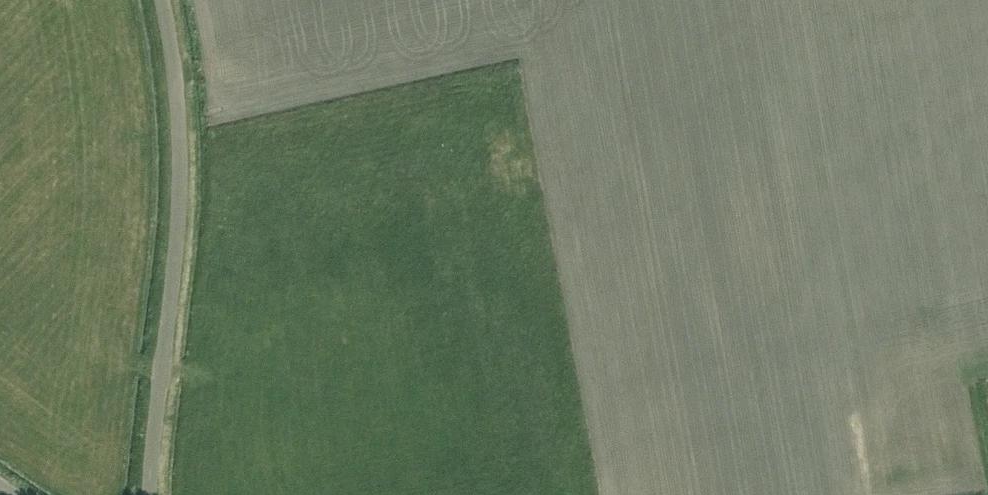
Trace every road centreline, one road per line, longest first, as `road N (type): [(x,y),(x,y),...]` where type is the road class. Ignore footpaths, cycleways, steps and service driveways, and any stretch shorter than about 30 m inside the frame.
road 1 (unclassified): [(146,494),(178,213),(176,111),(160,0)]

